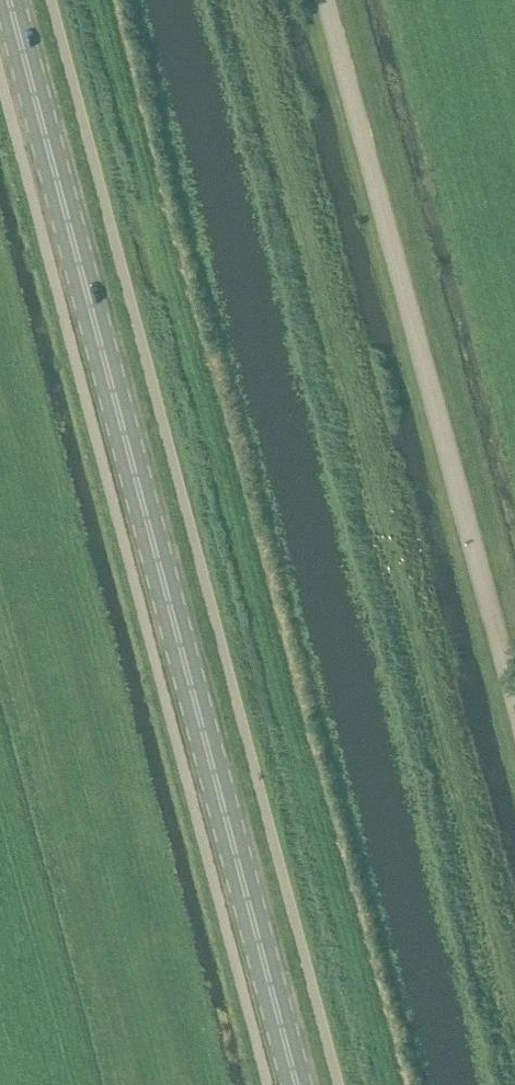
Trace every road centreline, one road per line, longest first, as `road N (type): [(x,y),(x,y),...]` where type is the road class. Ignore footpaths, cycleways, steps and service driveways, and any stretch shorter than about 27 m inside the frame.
road 1 (primary): [(298,1084),(10,0)]
road 2 (unclassified): [(514,696),(327,0)]

